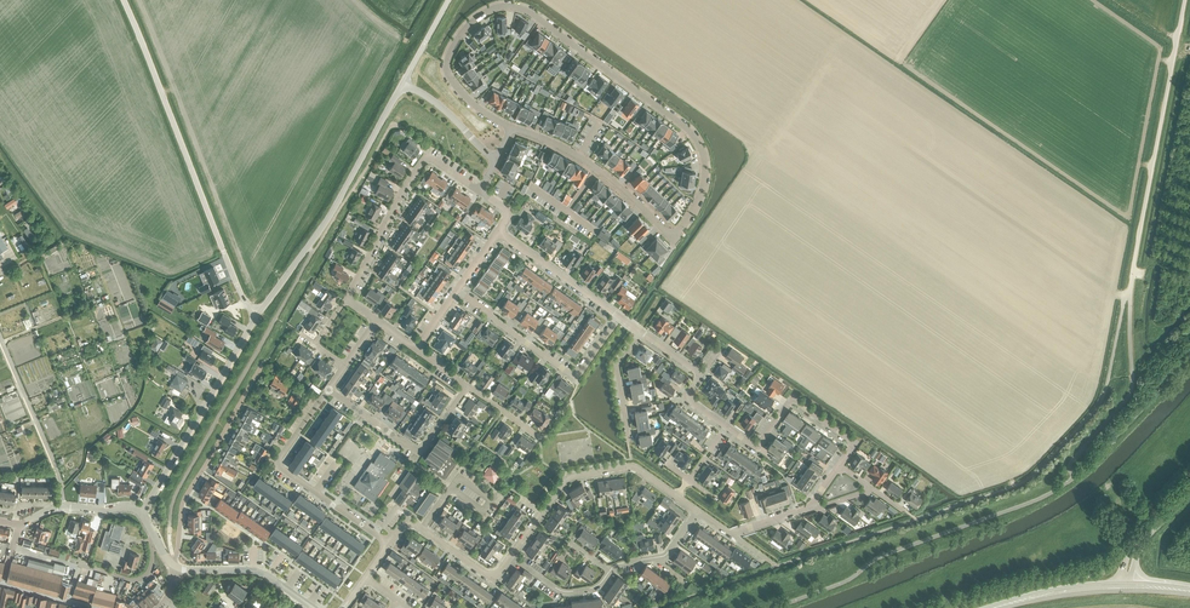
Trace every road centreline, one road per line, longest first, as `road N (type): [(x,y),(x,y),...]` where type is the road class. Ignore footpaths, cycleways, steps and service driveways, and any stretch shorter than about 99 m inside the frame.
road 1 (residential): [(673,239),(703,189),(700,146),(685,127),(514,7),(469,21),(447,58),(460,92),(510,128)]
road 2 (unclassified): [(255,313),(236,283),(123,0)]
road 3 (unclassified): [(1131,295),(1184,0)]
road 4 (unclassified): [(255,313),(333,211),(402,84)]
road 5 (unclassified): [(142,512),(255,313)]
road 6 (residential): [(389,543),(278,464),(329,390)]
road 7 (residential): [(622,317),(578,374),(456,291)]
road 8 (residential): [(510,556),(570,478),(634,466),(675,496)]
road 9 (residential): [(510,128),(587,160),(673,239)]
road 10 (residential): [(839,466),(855,443),(793,399),(759,447),(729,427)]
road 11 (residential): [(329,390),(420,452),(467,386)]
road 12 (residential): [(347,300),(429,154)]
road 13 (residential): [(389,543),(402,526),(415,525),(495,578),(510,556)]
road 14 (residential): [(622,317),(499,233)]
road 15 (tertiary): [(313,607),(259,572),(178,568)]
road 16 (secondary): [(993,607),(1118,586)]
road 17 (unclassified): [(402,84),(431,100),(494,160)]

